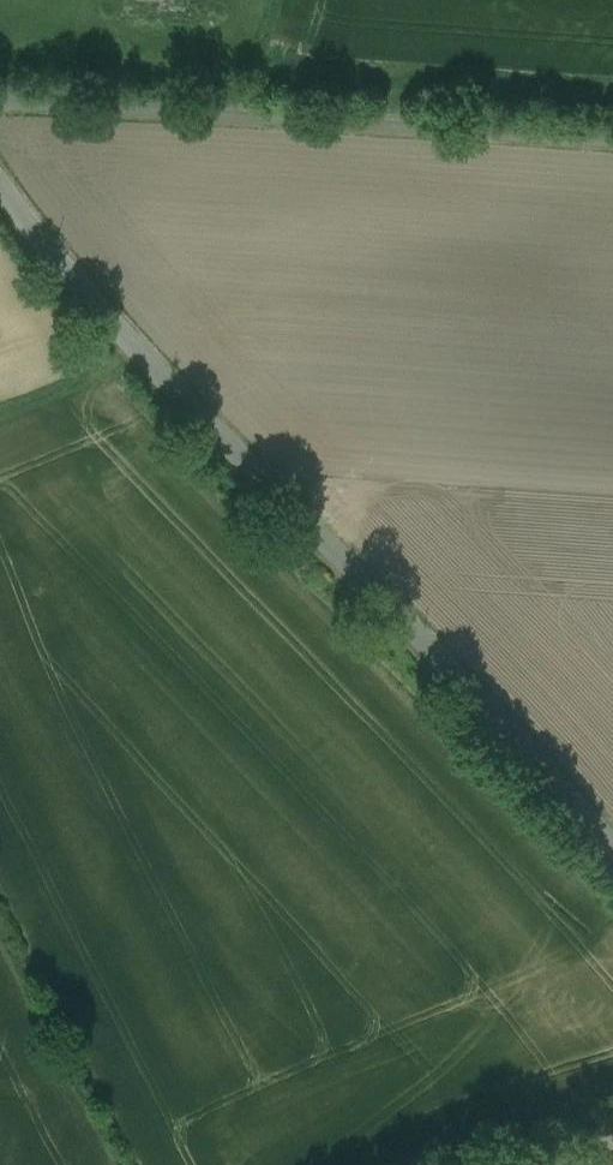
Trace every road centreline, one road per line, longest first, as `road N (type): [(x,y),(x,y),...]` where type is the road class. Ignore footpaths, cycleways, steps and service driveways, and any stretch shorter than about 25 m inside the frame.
road 1 (unclassified): [(612,849),(130,347),(0,190)]
road 2 (track): [(612,140),(0,103)]

